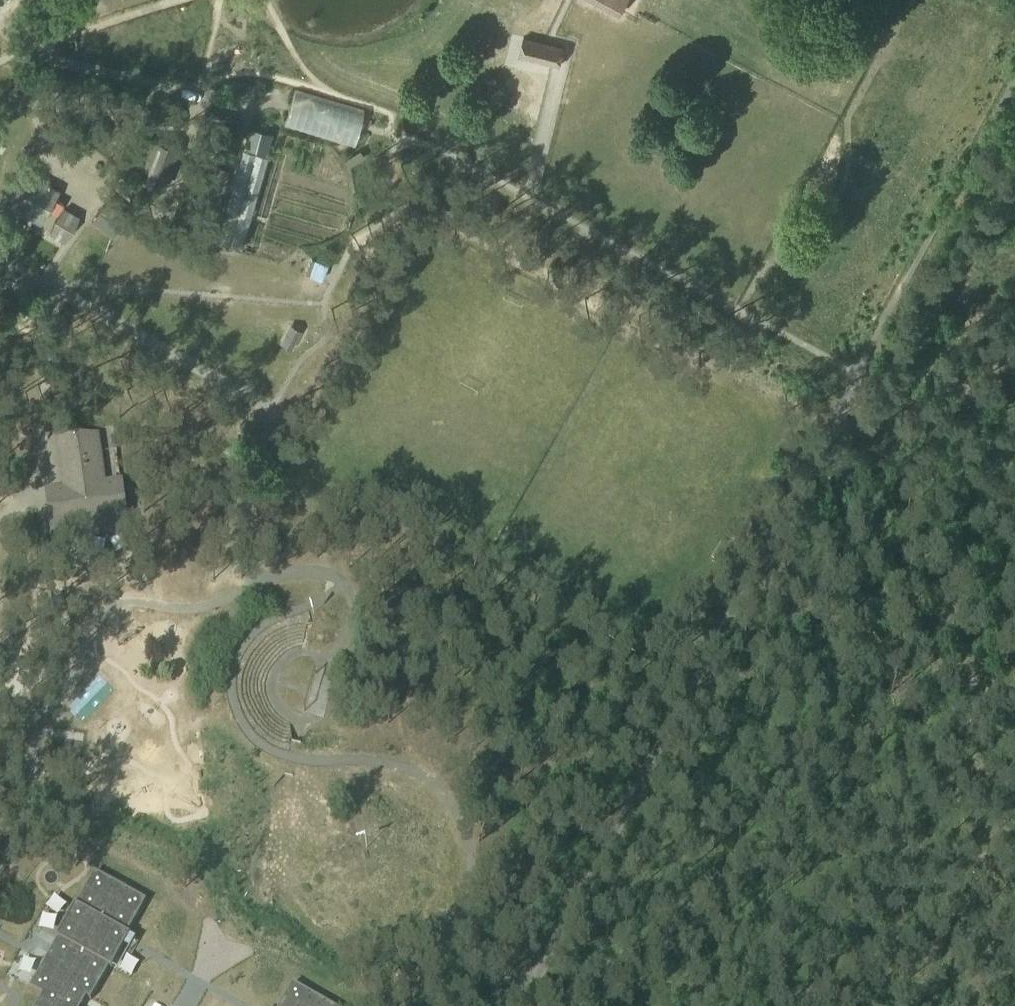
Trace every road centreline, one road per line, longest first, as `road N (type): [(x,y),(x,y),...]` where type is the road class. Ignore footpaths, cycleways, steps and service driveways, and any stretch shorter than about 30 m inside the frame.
road 1 (track): [(736,600),(790,601),(1014,702)]
road 2 (residential): [(245,396),(0,259)]

